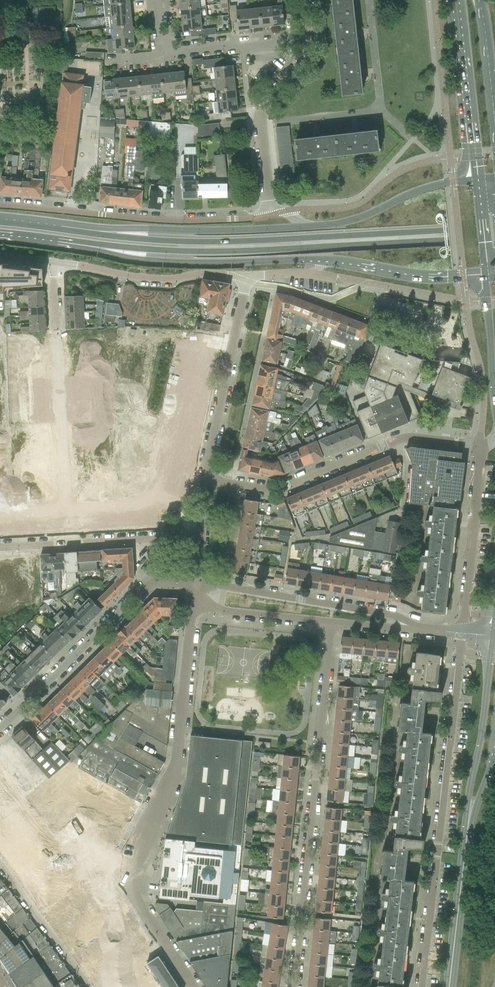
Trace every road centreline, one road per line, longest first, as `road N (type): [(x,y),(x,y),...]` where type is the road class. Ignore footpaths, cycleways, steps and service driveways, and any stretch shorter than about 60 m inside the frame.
road 1 (residential): [(194,986),(132,883),(138,841),(176,762),(197,585)]
road 2 (primary): [(90,246),(239,252),(494,240)]
road 3 (primary): [(494,230),(187,241),(96,232)]
road 4 (residential): [(332,623),(294,986)]
road 5 (residential): [(462,632),(418,986)]
road 6 (residential): [(480,445),(402,439),(284,489),(206,477)]
road 7 (residential): [(271,215),(177,220),(0,207)]
road 8 (residential): [(0,722),(146,589),(197,585)]
road 9 (residential): [(0,255),(145,278),(245,280)]
road 10 (primary): [(90,246),(149,260),(327,261)]
road 11 (residential): [(422,629),(384,613),(197,585)]
road 12 (primary): [(303,227),(96,232)]
road 13 (residential): [(206,477),(245,280)]
road 14 (residential): [(271,215),(260,114),(303,60),(307,35)]
road 15 (residential): [(480,445),(462,632)]
road 16 (secondary): [(457,0),(476,182)]
road 17 (secondary): [(470,805),(449,986)]
road 18 (primary): [(476,182),(435,186),(348,222),(303,227)]
road 19 (secondary): [(489,634),(470,805)]
road 20 (primary): [(327,261),(484,277)]
road 21 (residential): [(150,538),(0,546)]
road 22 (residential): [(197,585),(221,612),(332,623)]
road 23 (residential): [(170,56),(307,35)]
road 24 (secondary): [(494,121),(480,0)]

